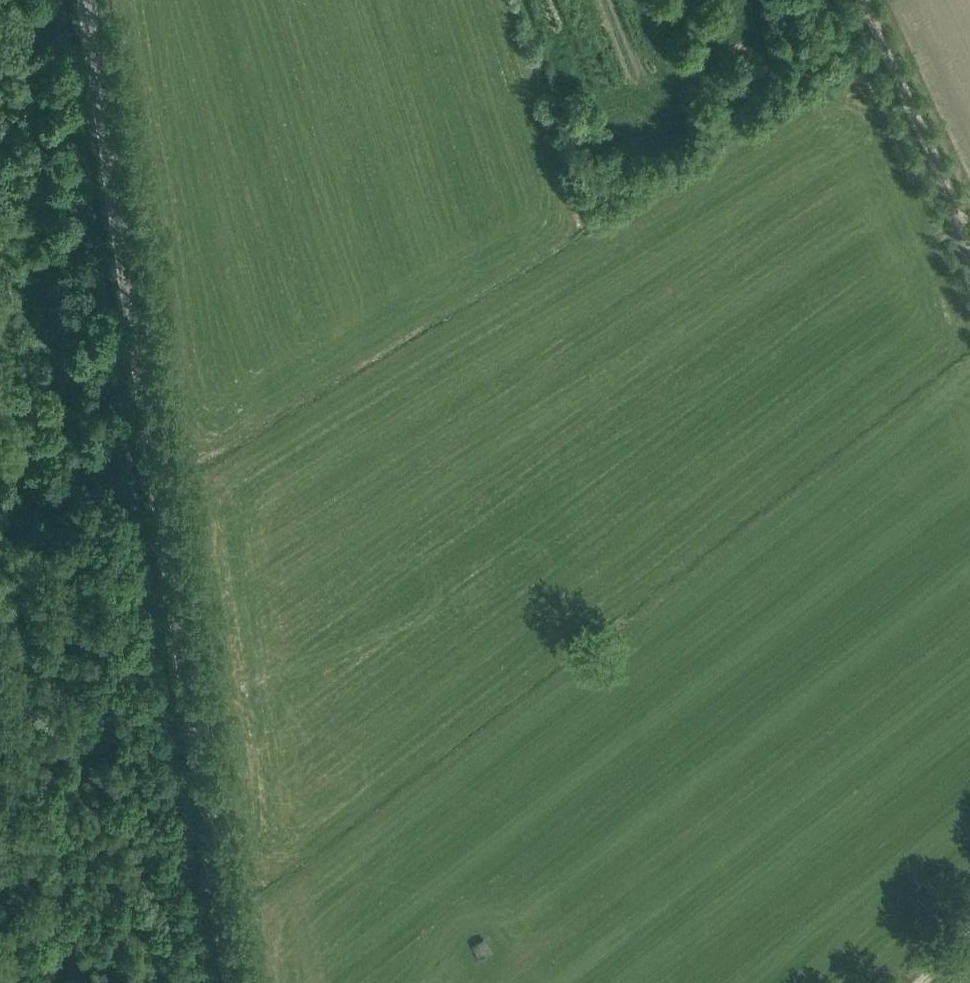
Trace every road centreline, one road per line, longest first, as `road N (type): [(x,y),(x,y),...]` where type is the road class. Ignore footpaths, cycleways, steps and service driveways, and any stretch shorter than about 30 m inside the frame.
road 1 (unclassified): [(233,982),(86,0)]
road 2 (track): [(845,0),(969,275)]

